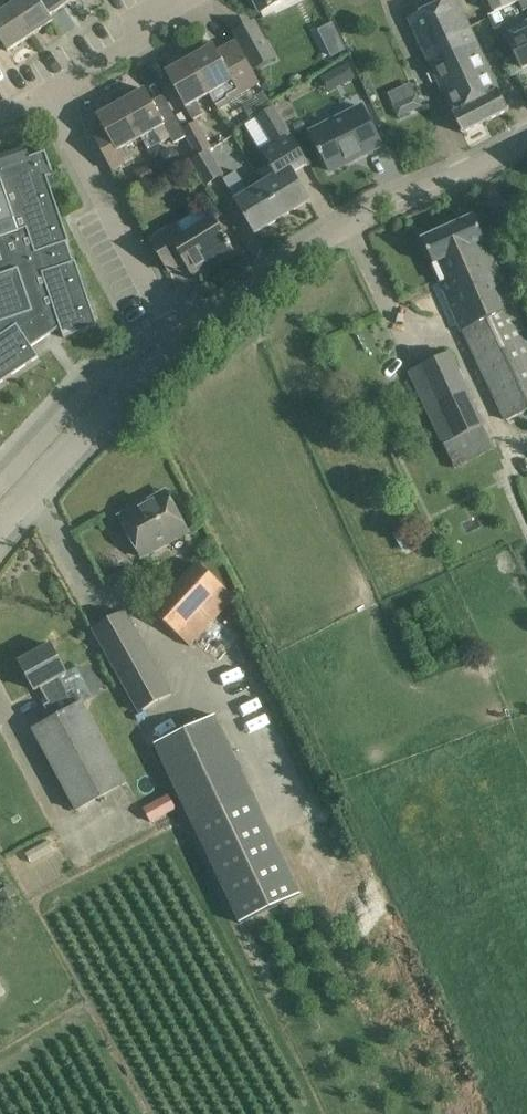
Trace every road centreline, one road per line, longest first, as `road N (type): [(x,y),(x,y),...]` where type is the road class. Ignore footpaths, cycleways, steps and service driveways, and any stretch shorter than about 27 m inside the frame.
road 1 (unclassified): [(177,345),(377,207),(526,139)]
road 2 (unclassified): [(177,345),(46,100)]
road 3 (unclassified): [(0,540),(107,407),(177,345)]
road 4 (unclassified): [(46,100),(134,46),(139,17),(171,0)]

